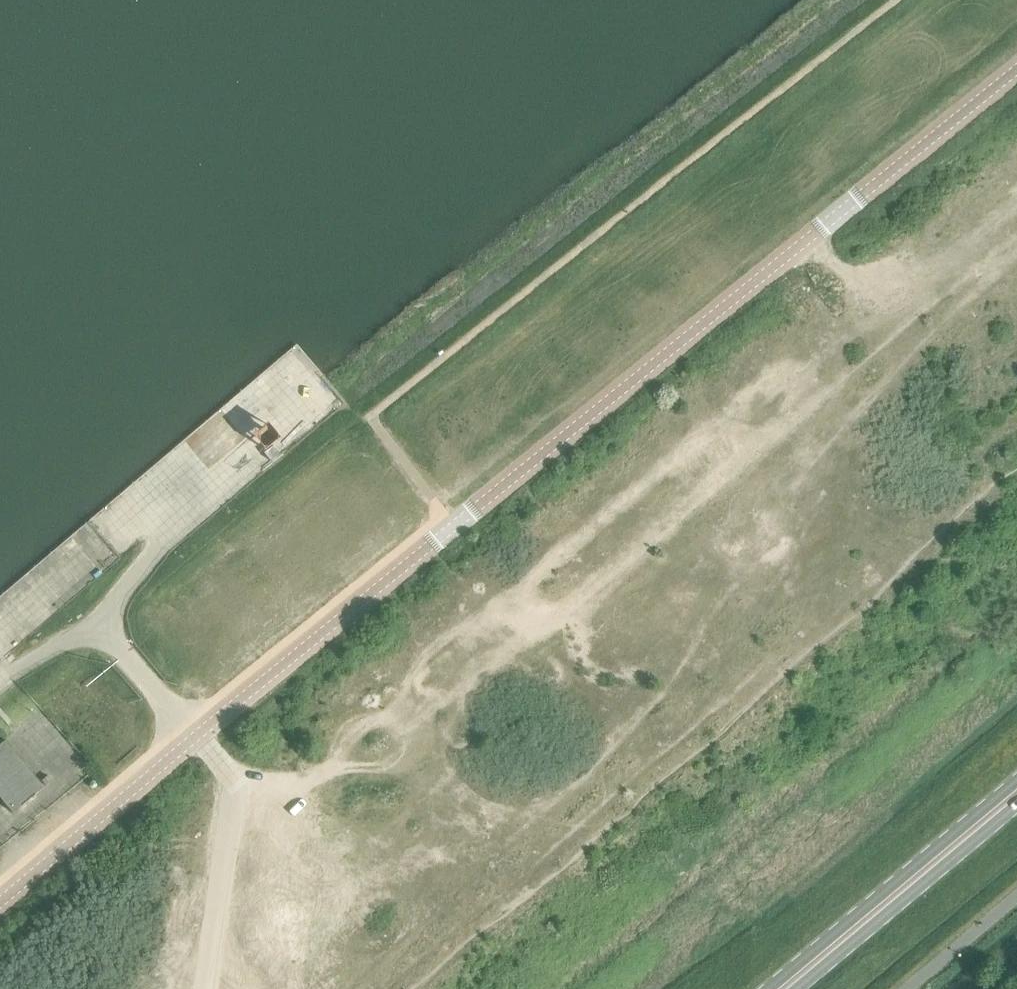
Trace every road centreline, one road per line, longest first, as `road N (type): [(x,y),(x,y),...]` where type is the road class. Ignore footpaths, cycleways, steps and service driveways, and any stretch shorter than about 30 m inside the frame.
road 1 (tertiary): [(0,901),(1016,68)]
road 2 (secondary): [(1016,781),(766,988)]
road 3 (secondary): [(797,988),(1016,806)]

